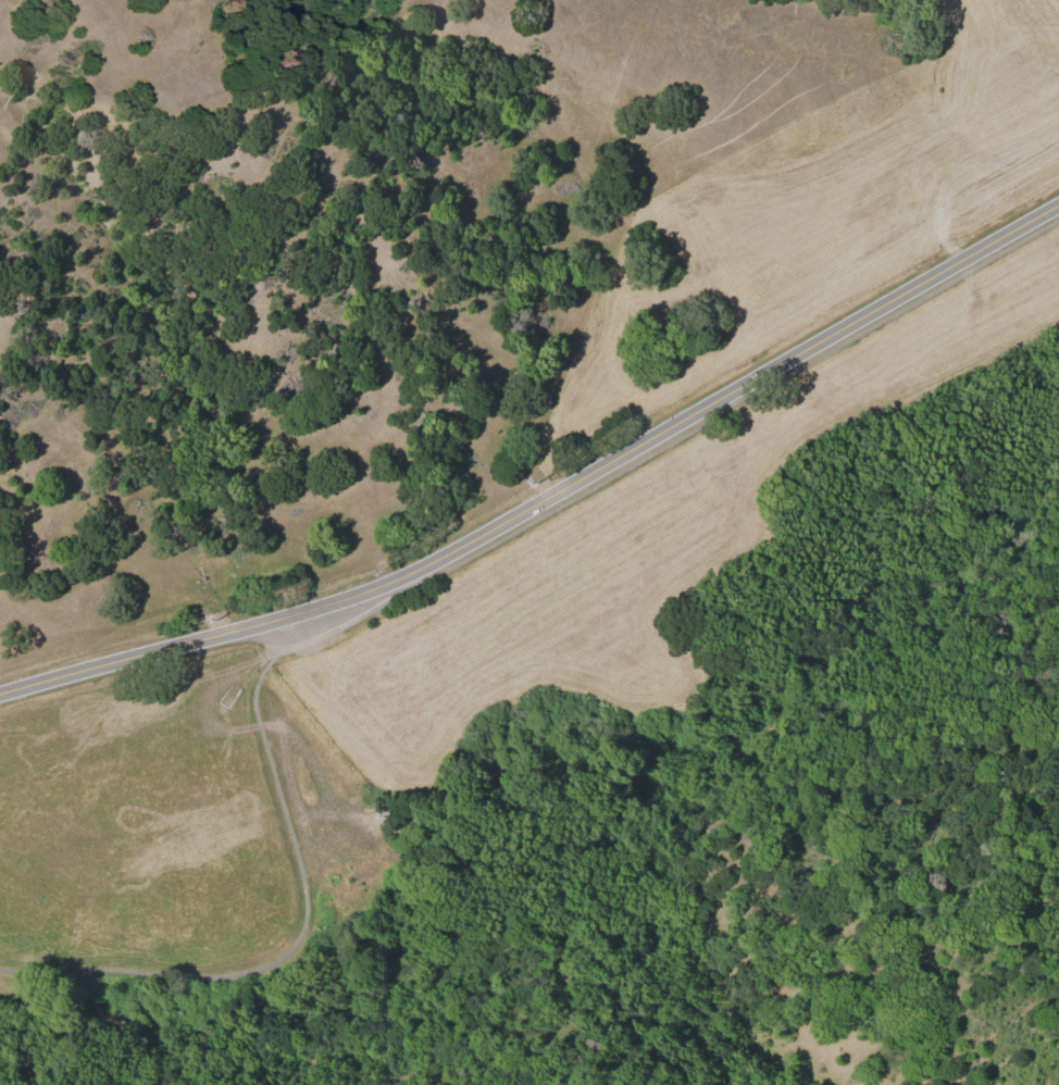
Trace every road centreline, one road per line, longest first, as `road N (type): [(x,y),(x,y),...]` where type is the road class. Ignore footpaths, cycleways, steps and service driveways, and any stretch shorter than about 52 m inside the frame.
road 1 (secondary): [(1058,204),(379,587),(0,692)]
road 2 (track): [(302,612),(271,653),(254,696),(284,897),(269,950),(246,970),(208,980),(0,969)]

